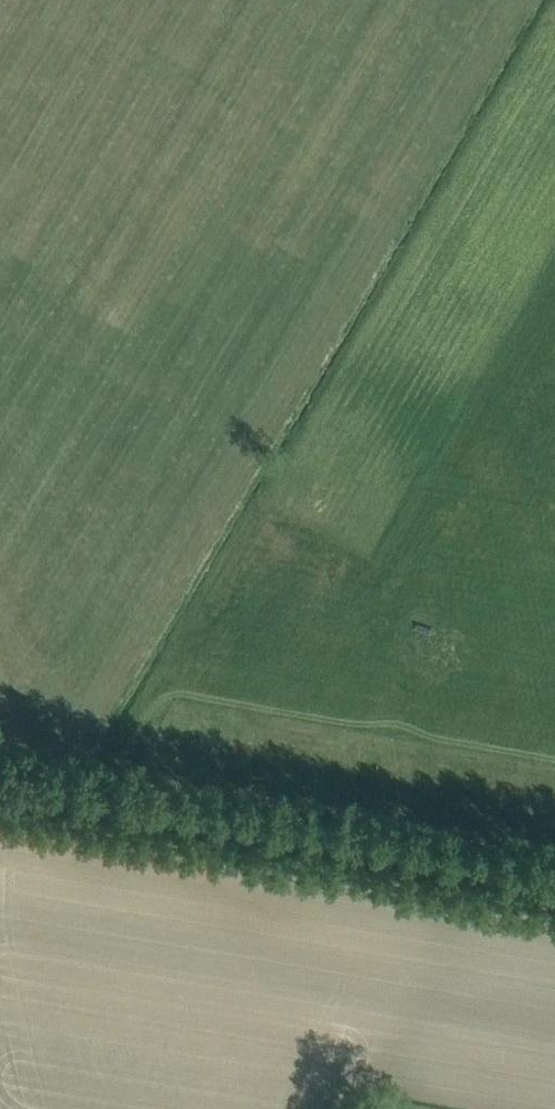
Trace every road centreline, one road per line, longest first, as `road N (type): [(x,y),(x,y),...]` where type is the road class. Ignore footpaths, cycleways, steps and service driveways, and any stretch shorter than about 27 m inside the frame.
road 1 (unclassified): [(554,882),(43,791),(0,773)]

